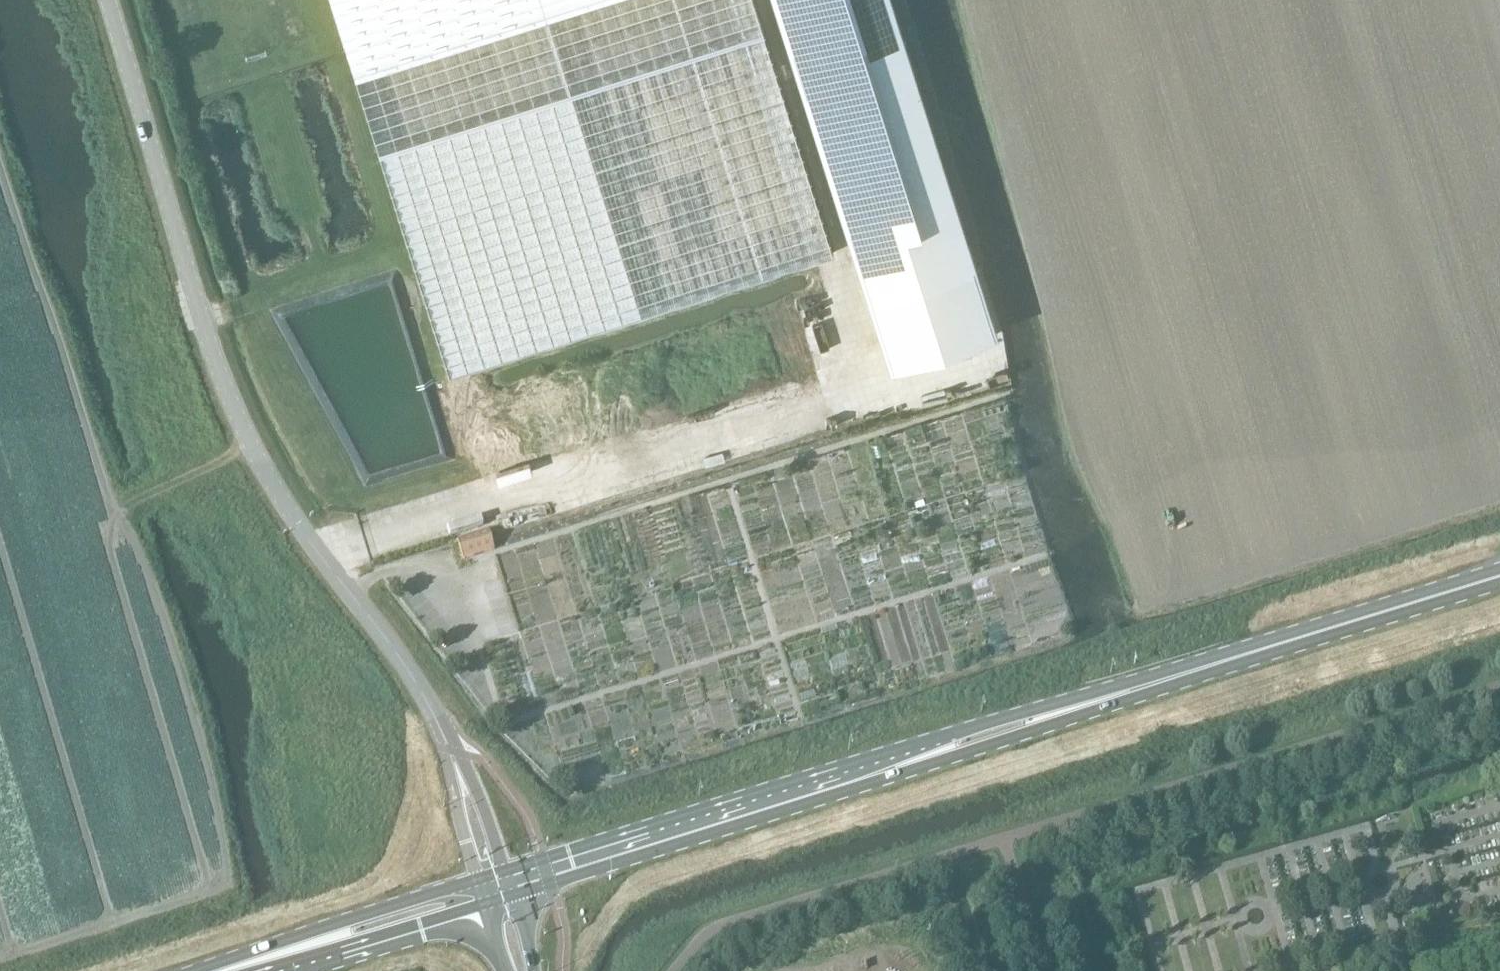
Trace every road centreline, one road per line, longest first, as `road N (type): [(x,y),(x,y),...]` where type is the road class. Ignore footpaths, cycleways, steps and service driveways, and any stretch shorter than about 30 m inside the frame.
road 1 (secondary): [(1499,577),(496,887)]
road 2 (unclassified): [(496,887),(431,705),(297,522),(248,438),(109,0)]
road 3 (secondary): [(496,887),(221,970)]

